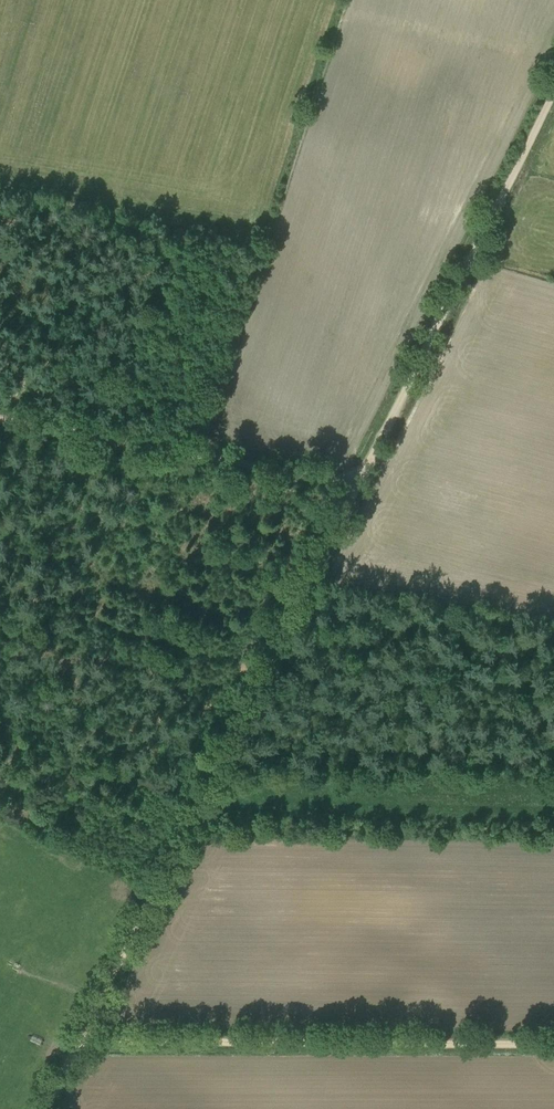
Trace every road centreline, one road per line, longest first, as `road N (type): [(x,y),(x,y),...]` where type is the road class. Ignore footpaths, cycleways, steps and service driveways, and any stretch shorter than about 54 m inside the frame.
road 1 (track): [(360,483),(81,1039)]
road 2 (track): [(81,1039),(553,1044)]
road 3 (track): [(360,483),(553,92)]
road 4 (track): [(360,483),(0,420)]

